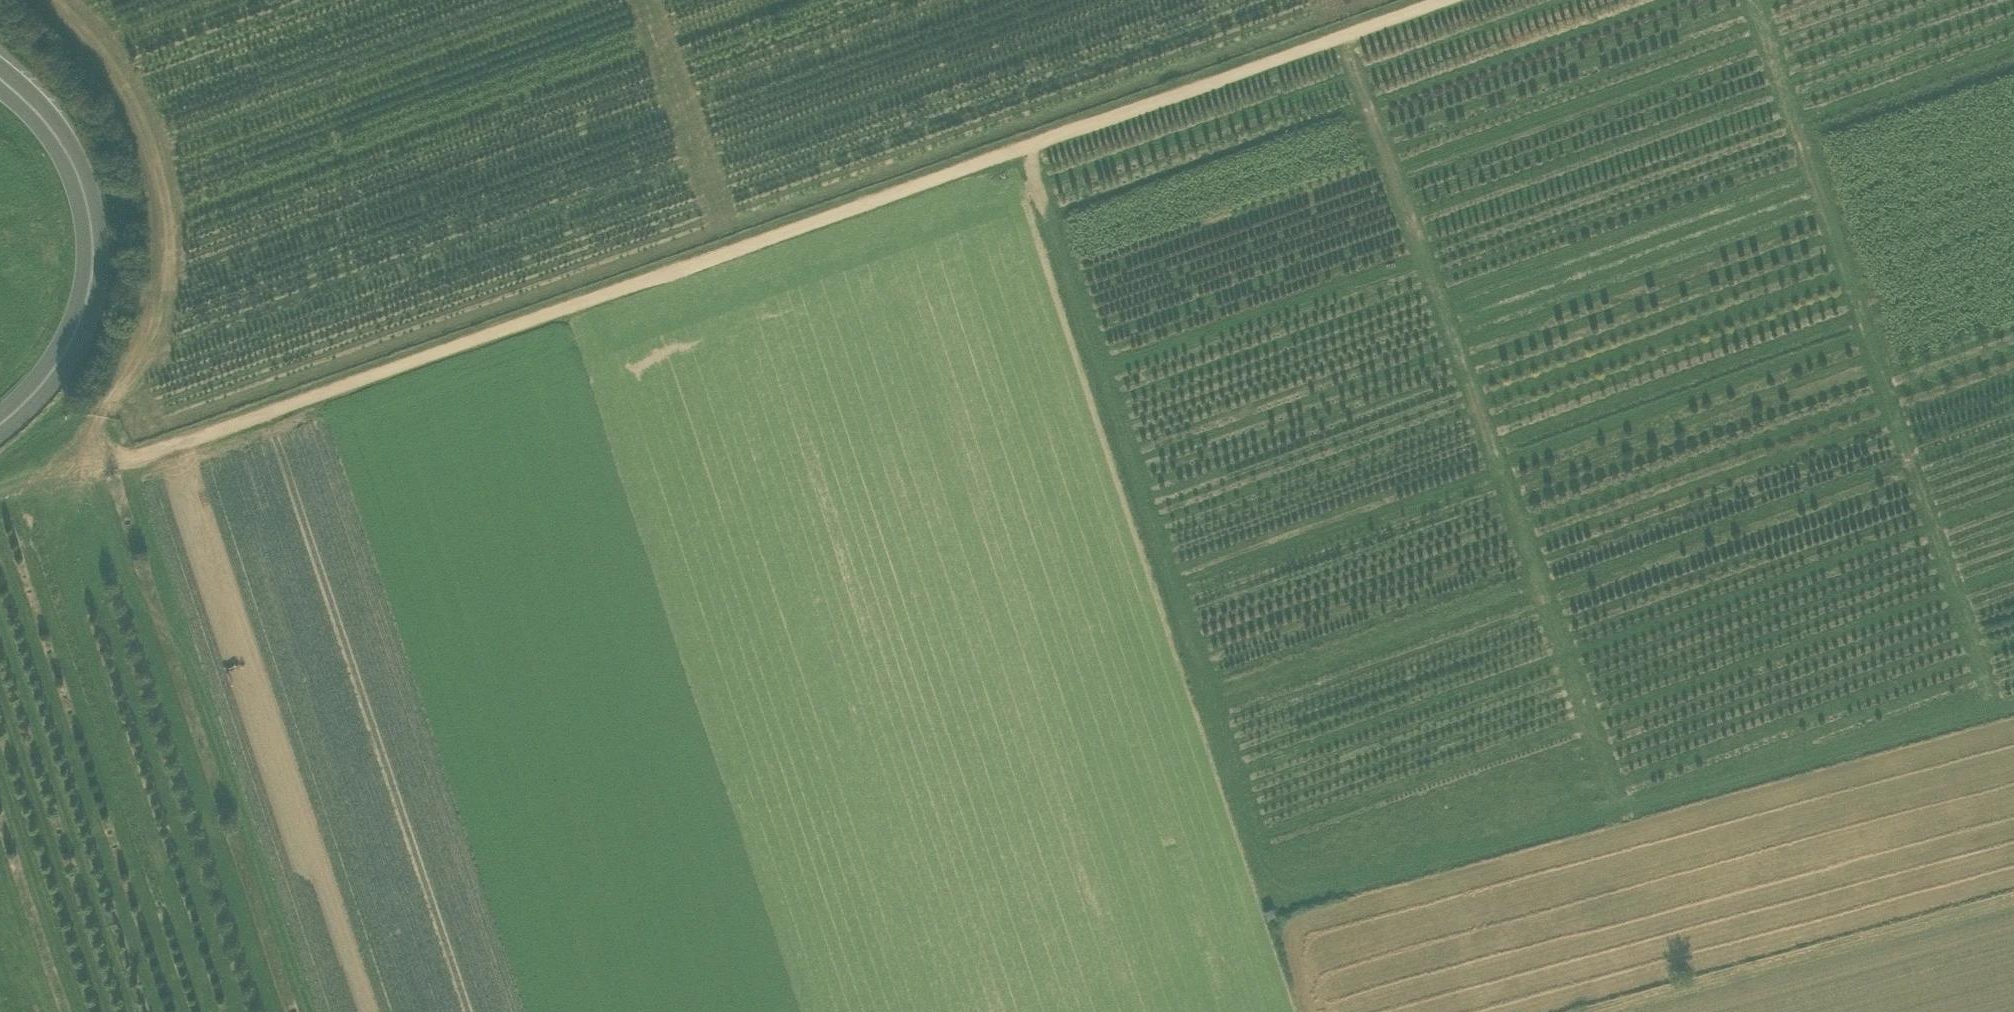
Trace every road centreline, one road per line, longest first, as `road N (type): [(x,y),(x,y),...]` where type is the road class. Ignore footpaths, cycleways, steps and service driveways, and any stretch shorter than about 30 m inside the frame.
road 1 (track): [(1448,0),(102,473)]
road 2 (track): [(1595,1011),(2013,900)]
road 3 (motorway): [(0,423),(37,391),(66,347),(85,296),(91,244),(71,163)]
road 4 (motorway): [(71,163),(54,122),(0,67)]

